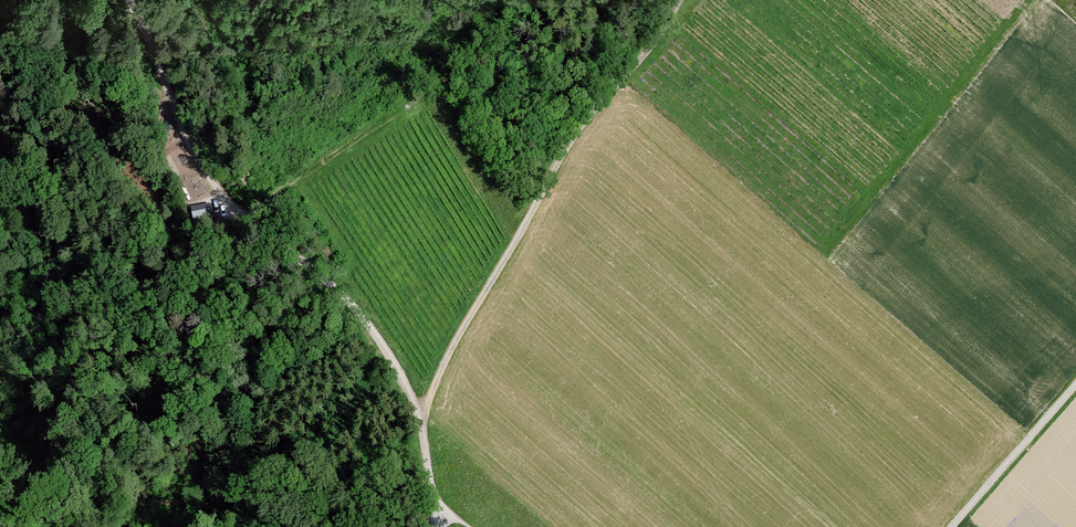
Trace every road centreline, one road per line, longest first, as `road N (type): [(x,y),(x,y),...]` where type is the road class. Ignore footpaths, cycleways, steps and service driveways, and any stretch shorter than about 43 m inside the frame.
road 1 (track): [(423,419),(592,110),(682,0)]
road 2 (track): [(235,217),(375,131),(470,57),(519,0)]
road 3 (unclassified): [(958,526),(1075,392)]

